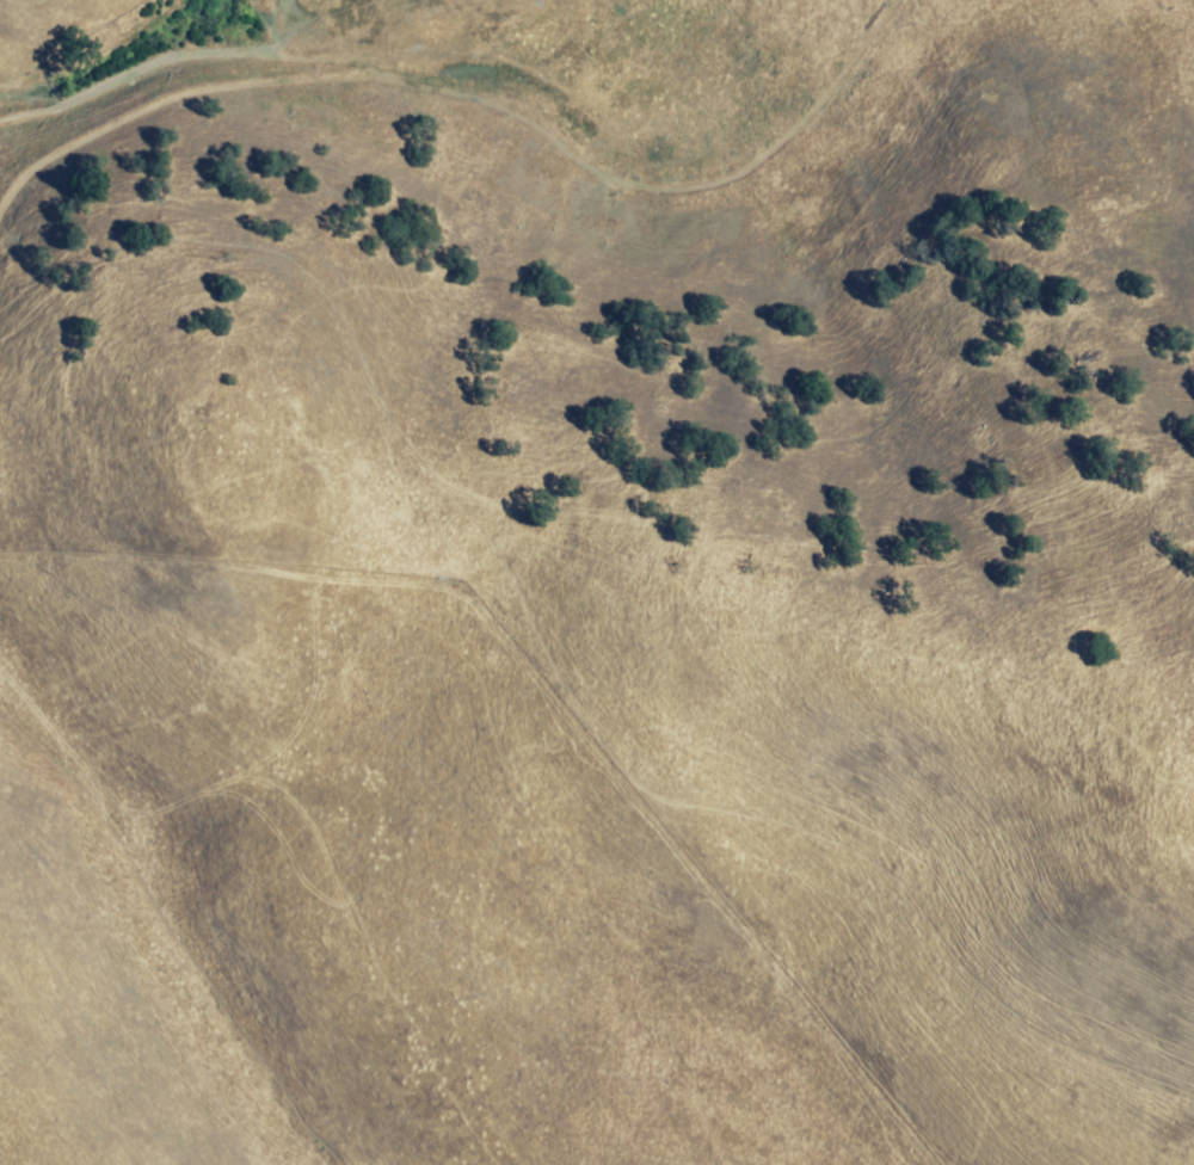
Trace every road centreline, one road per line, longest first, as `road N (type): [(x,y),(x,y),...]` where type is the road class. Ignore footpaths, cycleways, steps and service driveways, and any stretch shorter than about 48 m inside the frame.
road 1 (track): [(881,0),(802,109),(739,169),(709,183),(611,185),(478,103),(380,84),(312,81),(195,92),(134,111),(35,161),(0,196)]

